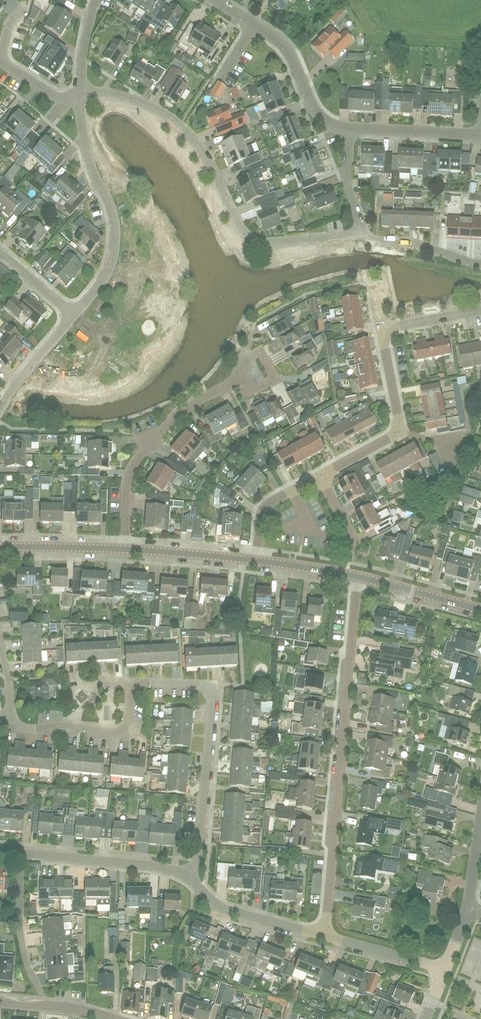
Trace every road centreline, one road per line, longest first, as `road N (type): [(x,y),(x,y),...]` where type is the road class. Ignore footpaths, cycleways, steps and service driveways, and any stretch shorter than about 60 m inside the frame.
road 1 (residential): [(325,940),(358,577)]
road 2 (residential): [(361,235),(251,239),(178,126),(132,100),(79,93)]
road 3 (residential): [(185,878),(197,851),(210,689),(132,684)]
road 4 (residential): [(71,317),(96,285),(109,245),(107,203),(85,152),(79,101)]
road 5 (residential): [(125,551),(129,469),(177,412),(236,380)]
road 6 (residential): [(381,332),(394,430),(321,475)]
road 7 (residential): [(185,878),(17,855)]
road 8 (residential): [(12,714),(23,728),(121,731),(132,684)]
road 9 (residential): [(325,940),(221,911),(185,878)]
road 10 (residential): [(44,1005),(19,939),(17,855)]
road 11 (residential): [(350,130),(319,119),(292,62),(251,25)]
road 12 (residential): [(125,551),(256,560)]
road 13 (residential): [(480,136),(350,130)]
road 14 (residential): [(358,577),(480,610)]
road 15 (residential): [(0,548),(125,551)]
road 16 (residential): [(480,266),(361,235)]
road 17 (residential): [(444,969),(325,940)]
road 18 (residential): [(256,560),(266,504),(321,475)]

